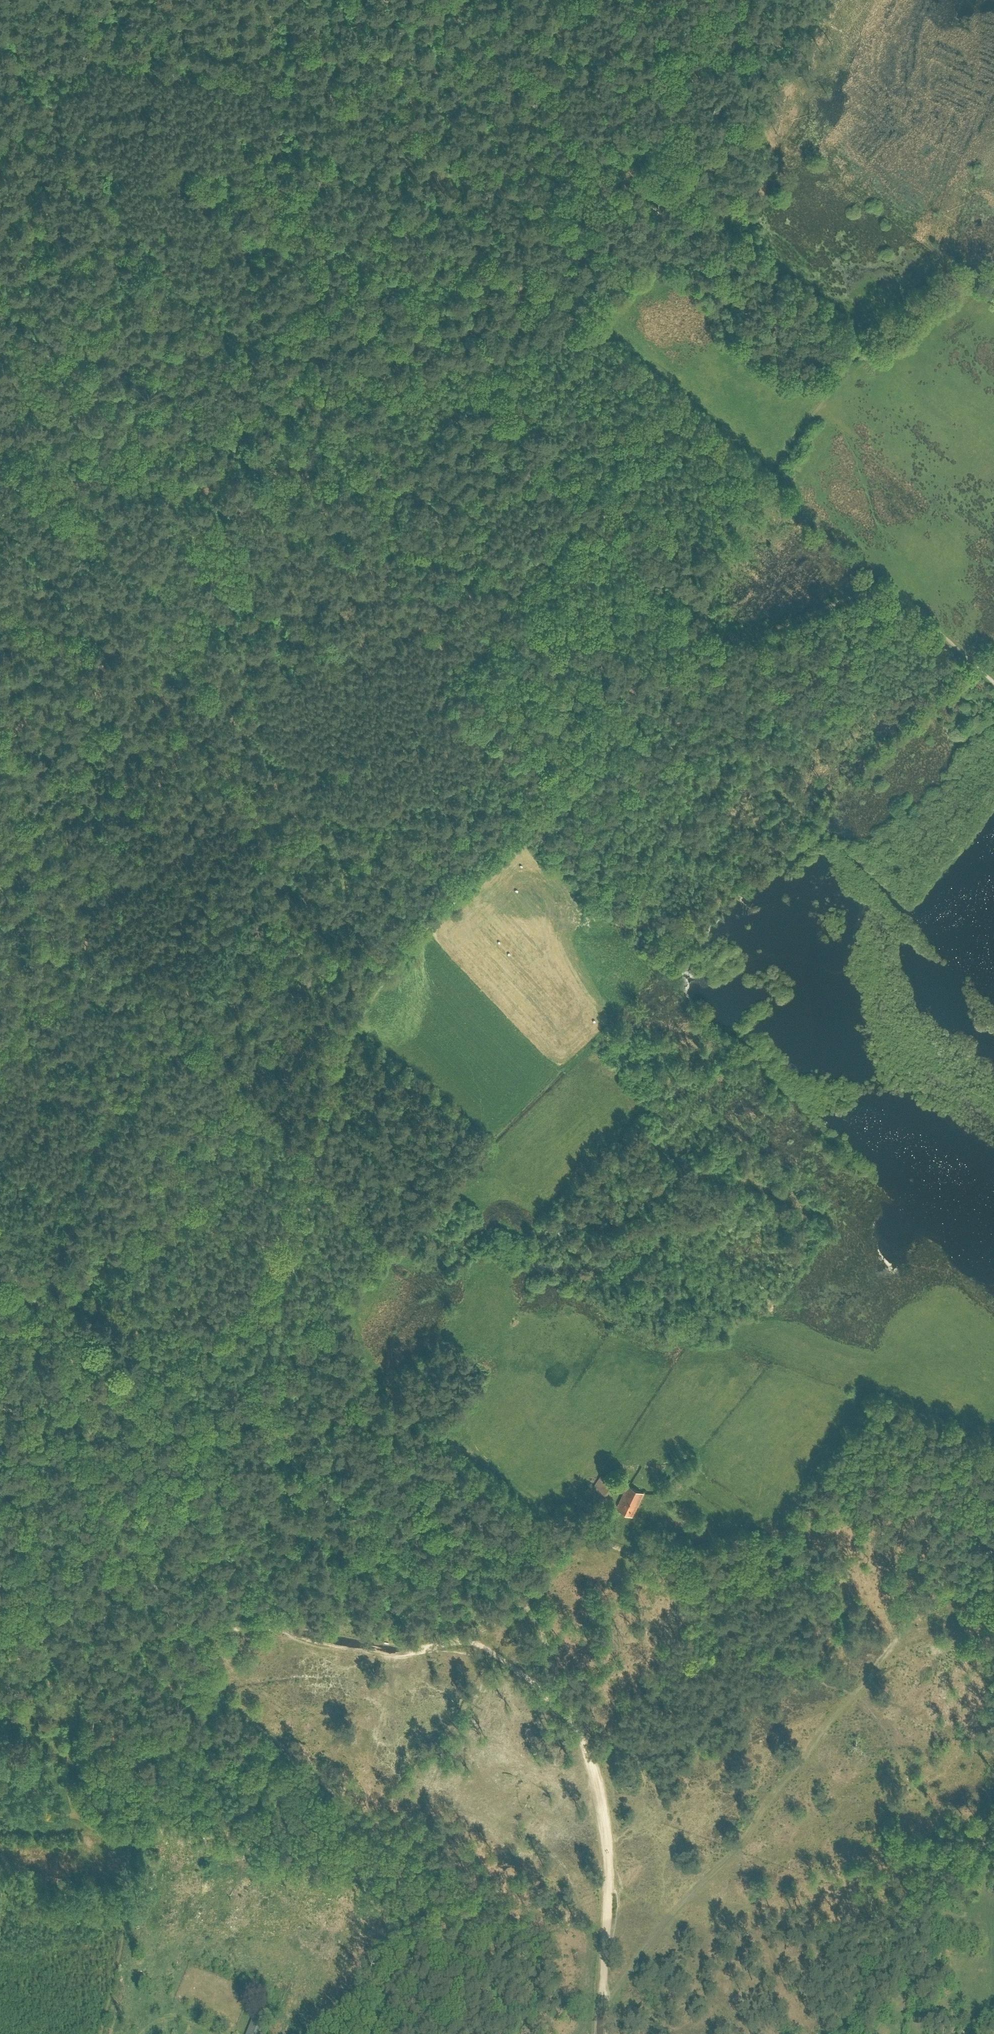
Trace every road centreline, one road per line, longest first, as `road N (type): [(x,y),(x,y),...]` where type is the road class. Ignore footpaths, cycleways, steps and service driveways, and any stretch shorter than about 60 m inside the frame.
road 1 (track): [(702,628),(744,516),(855,351),(962,269),(993,262)]
road 2 (track): [(607,1906),(582,1735),(524,1675),(460,1640)]
road 3 (track): [(574,1721),(535,1601),(555,1560),(576,1544),(628,1551)]
road 4 (track): [(601,2033),(607,1906)]

